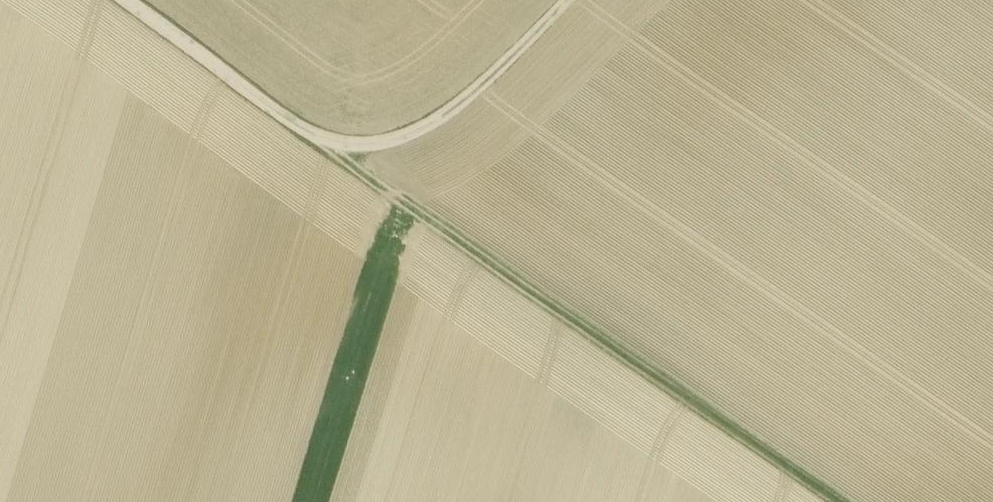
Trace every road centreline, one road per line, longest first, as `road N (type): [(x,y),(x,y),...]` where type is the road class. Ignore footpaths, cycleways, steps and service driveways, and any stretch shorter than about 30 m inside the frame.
road 1 (track): [(858,501),(391,179),(314,136)]
road 2 (track): [(568,0),(443,114),(393,140),(354,144),(314,136),(126,0)]

